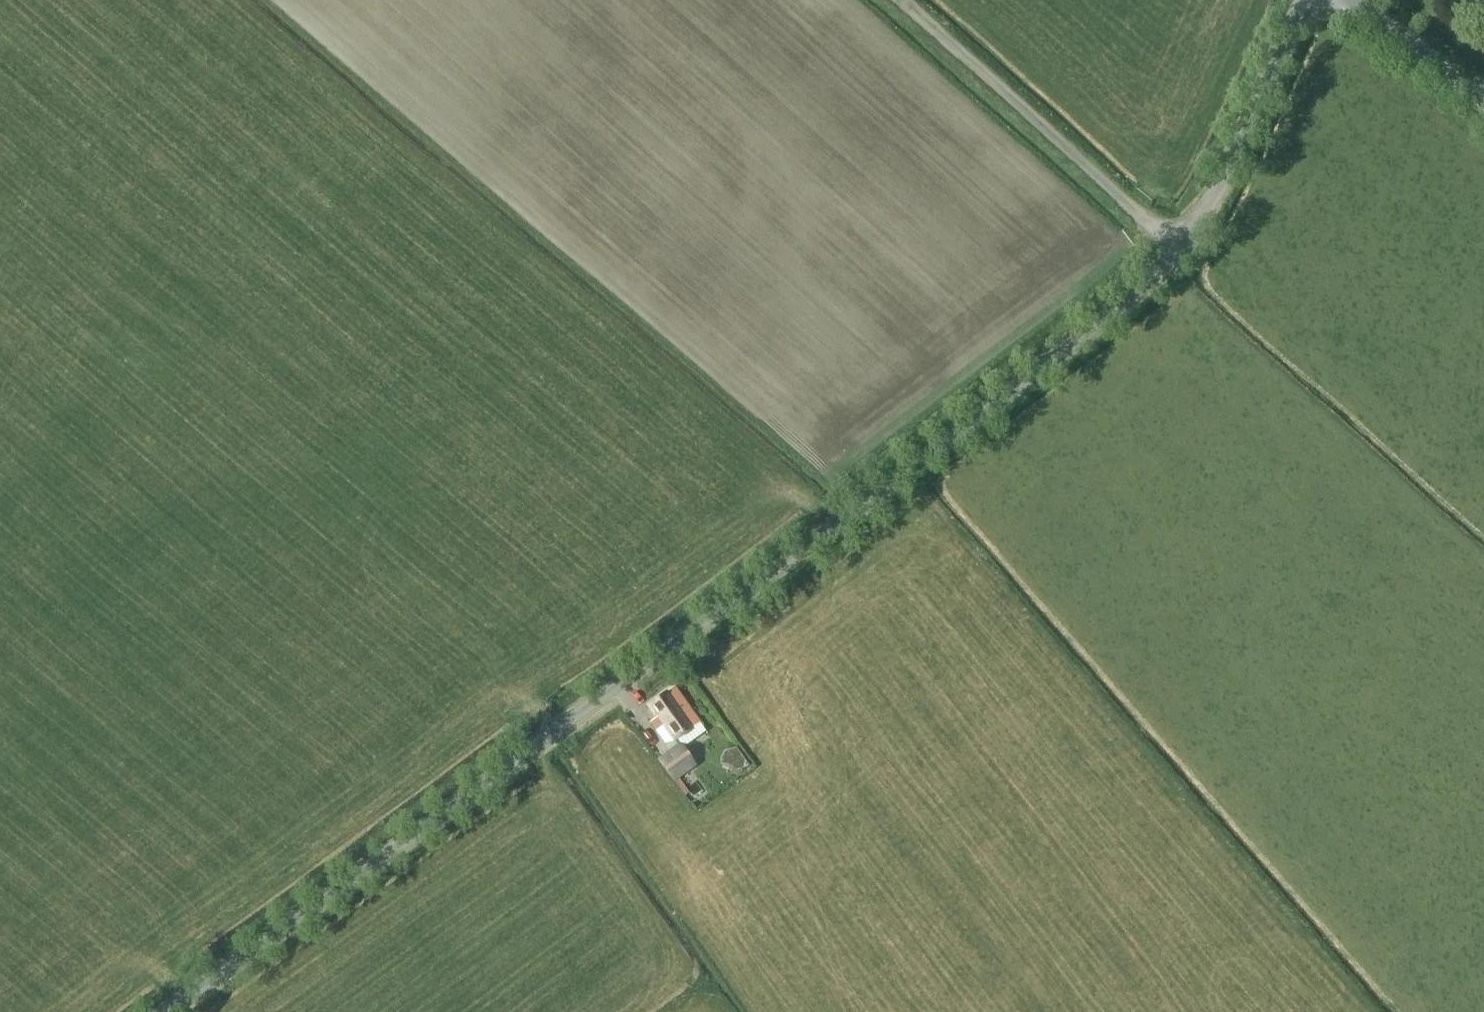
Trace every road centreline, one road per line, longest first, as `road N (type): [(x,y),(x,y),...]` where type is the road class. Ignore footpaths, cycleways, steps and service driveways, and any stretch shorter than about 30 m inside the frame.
road 1 (tertiary): [(157,1011),(1129,298),(1213,195),(1302,0)]
road 2 (tertiary): [(1483,100),(1350,0)]

